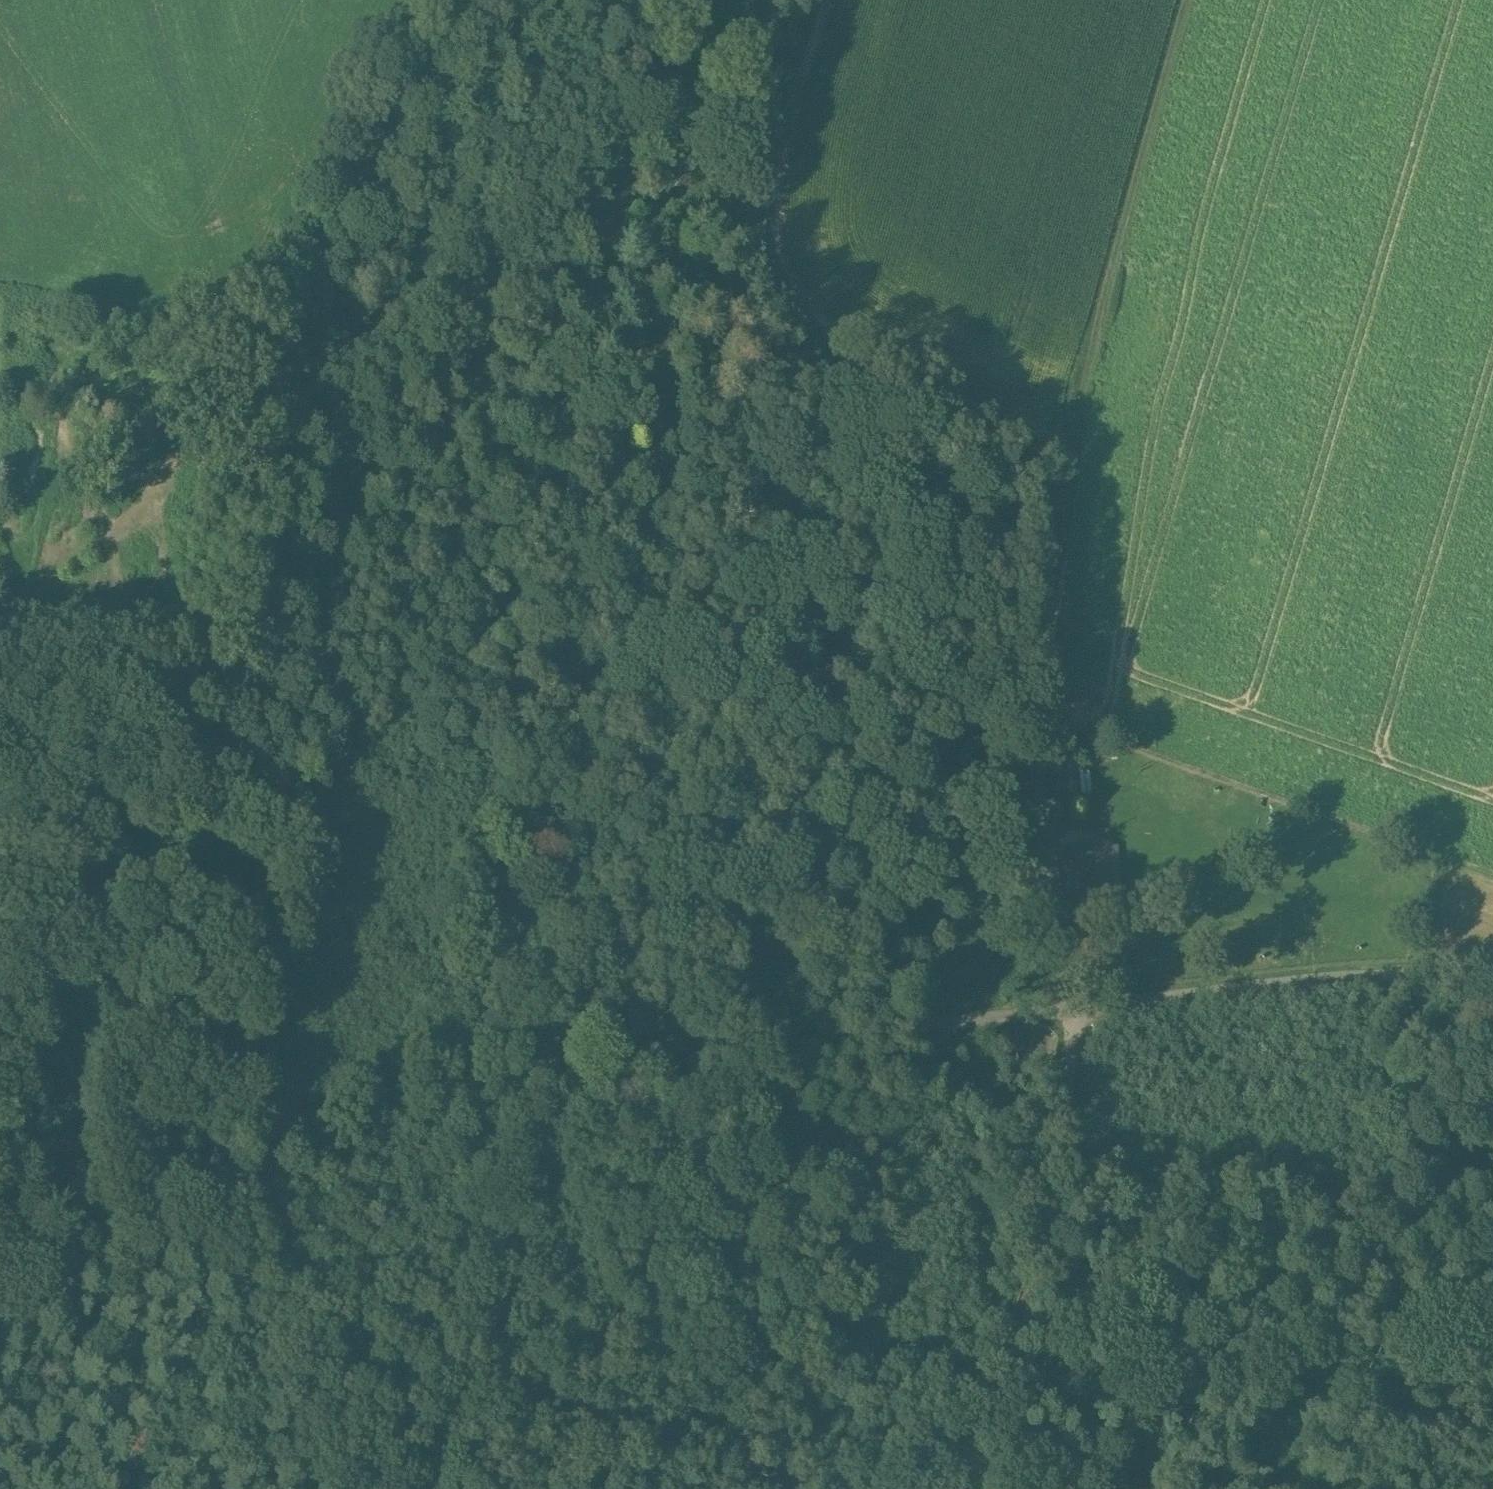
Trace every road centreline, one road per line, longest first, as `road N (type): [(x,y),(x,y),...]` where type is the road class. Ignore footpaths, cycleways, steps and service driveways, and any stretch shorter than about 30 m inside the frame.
road 1 (track): [(1074,1010),(0,1149)]
road 2 (unclassified): [(1492,969),(1338,970),(1074,1010),(1047,1258),(978,1456),(943,1488)]
road 3 (track): [(1186,0),(1076,388),(1059,536)]
road 4 (track): [(1074,1010),(1034,734),(1059,536)]
road 5 (track): [(207,673),(203,1123)]
road 6 (track): [(1116,1488),(978,1456)]

